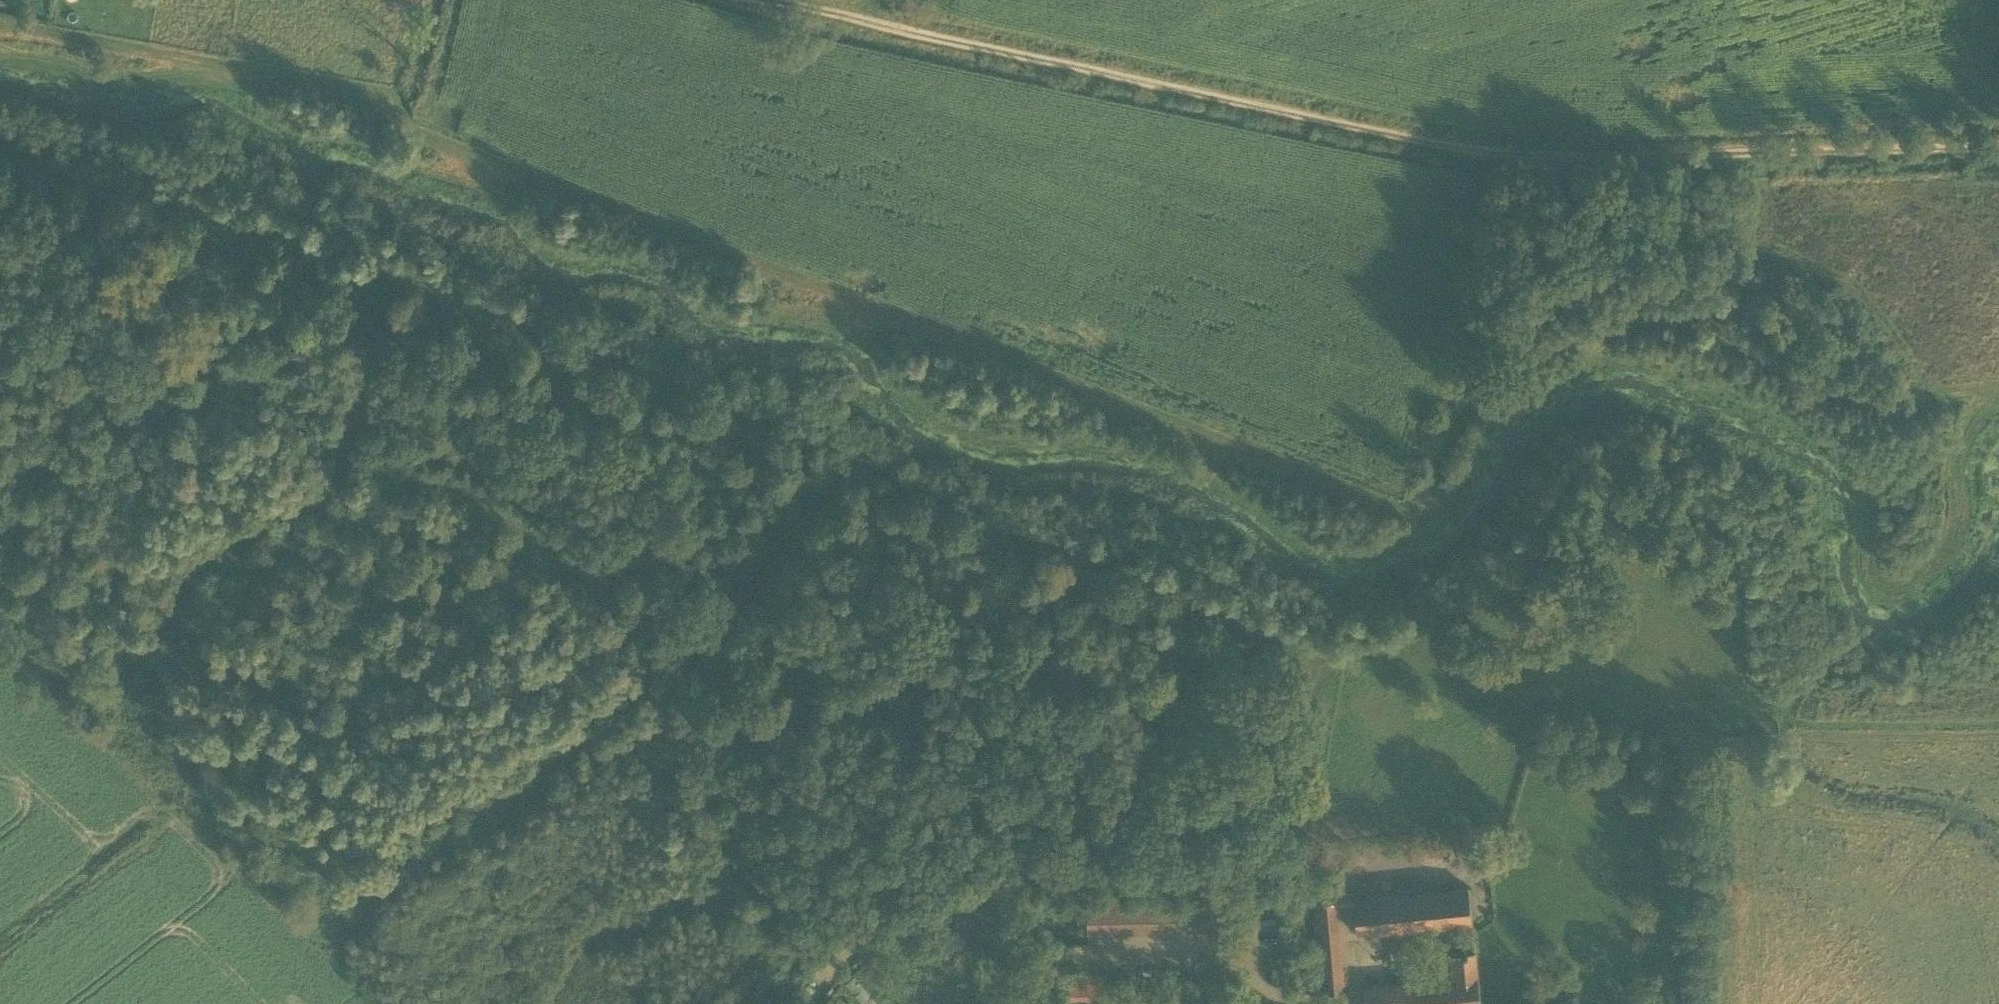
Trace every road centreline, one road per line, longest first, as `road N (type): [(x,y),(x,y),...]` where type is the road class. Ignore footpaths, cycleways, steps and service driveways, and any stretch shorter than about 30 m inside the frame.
road 1 (track): [(777,0),(1494,154),(1586,160),(1998,148)]
road 2 (track): [(1013,912),(972,889),(948,890),(886,930),(858,934),(805,907),(683,675)]
road 3 (unclassified): [(1017,1003),(1012,878),(1023,856),(1043,843),(1216,842)]

